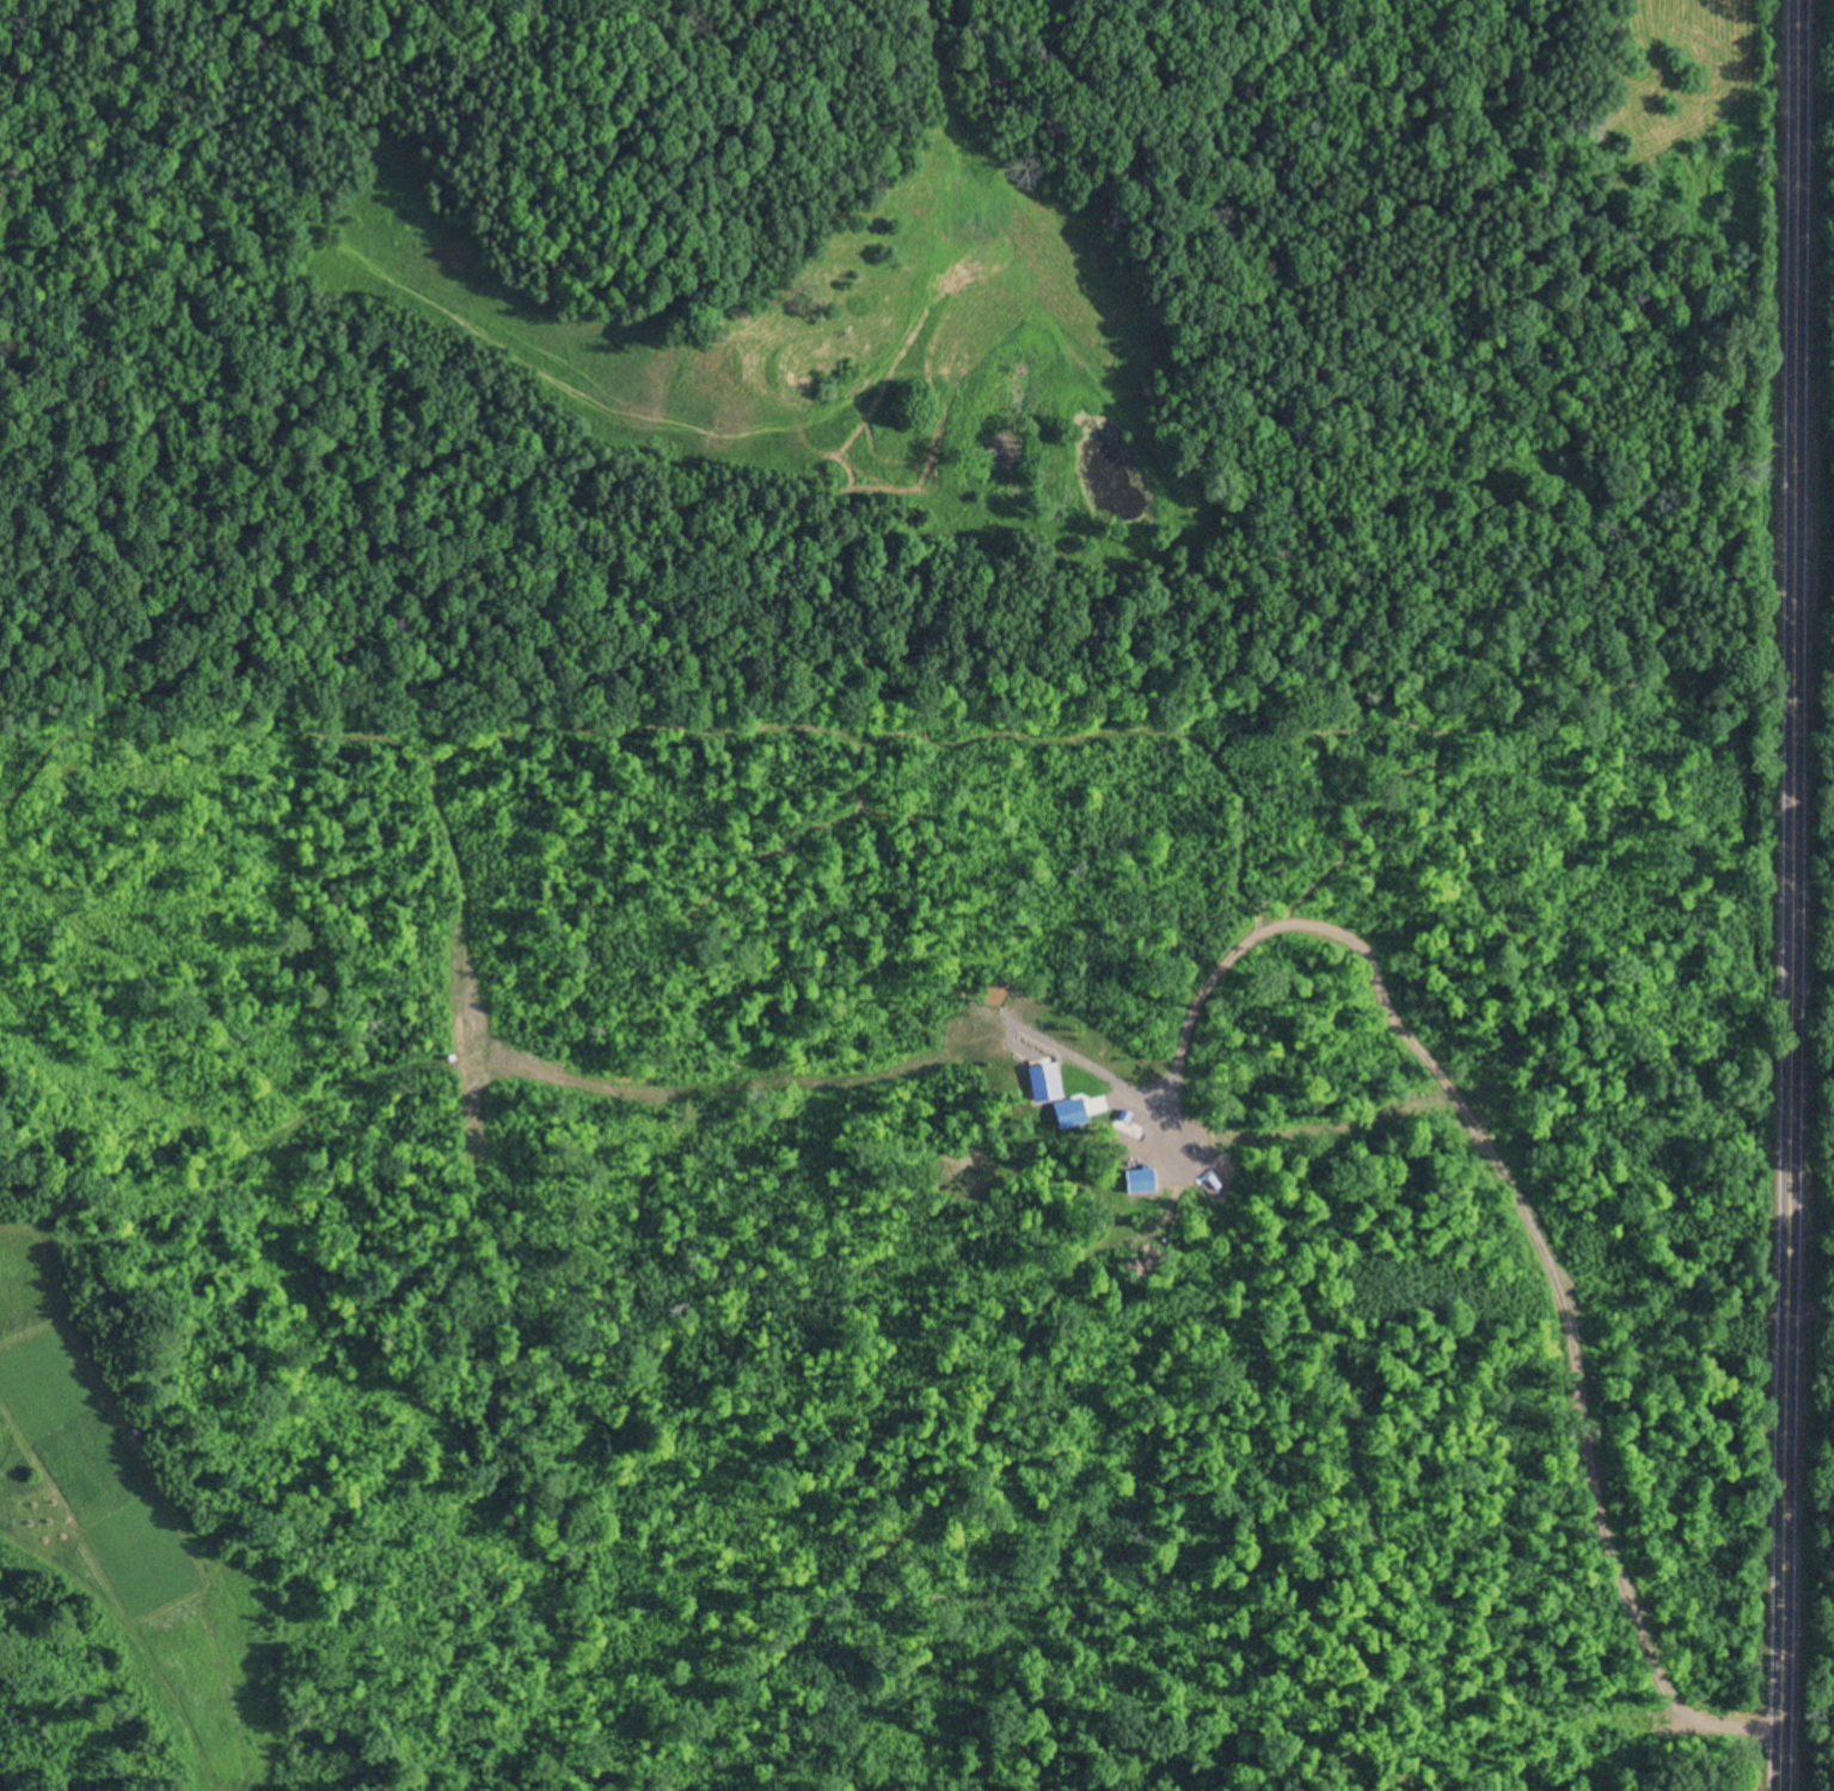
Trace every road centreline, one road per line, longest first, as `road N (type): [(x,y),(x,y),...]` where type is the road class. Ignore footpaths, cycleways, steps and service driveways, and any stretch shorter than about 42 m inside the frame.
road 1 (secondary): [(1782,1790),(1800,0)]

